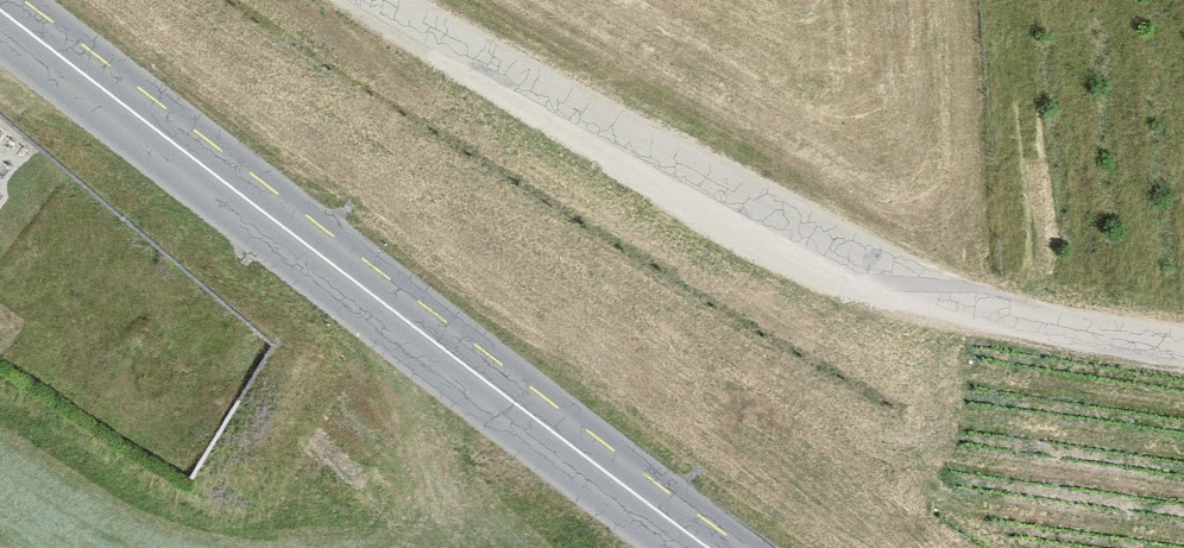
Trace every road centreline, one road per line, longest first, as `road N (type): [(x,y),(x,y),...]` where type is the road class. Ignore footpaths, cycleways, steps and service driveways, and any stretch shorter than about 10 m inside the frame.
road 1 (tertiary): [(709,547),(0,10)]
road 2 (unclassified): [(1183,337),(927,294),(860,268),(651,159),(379,0)]

